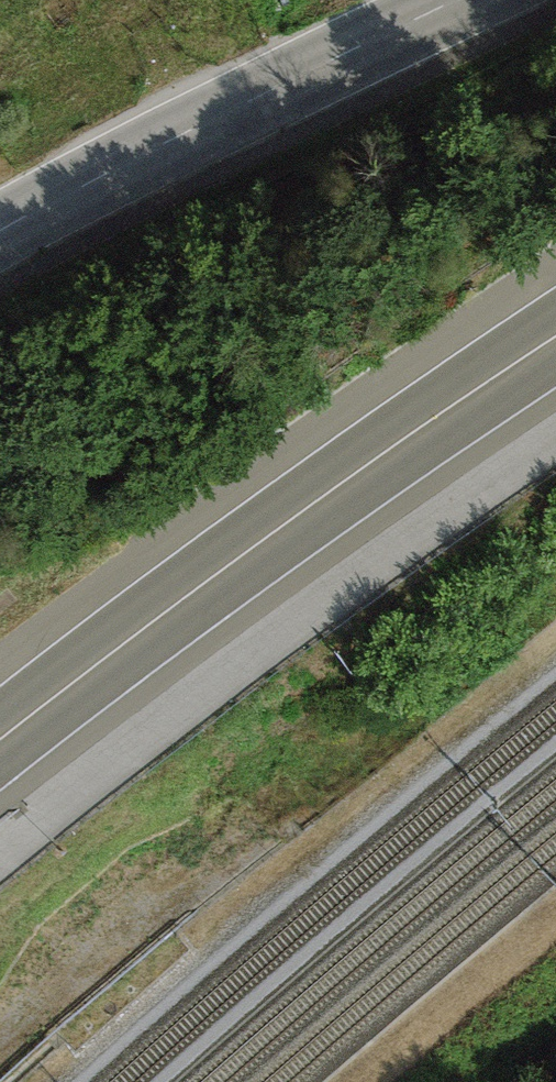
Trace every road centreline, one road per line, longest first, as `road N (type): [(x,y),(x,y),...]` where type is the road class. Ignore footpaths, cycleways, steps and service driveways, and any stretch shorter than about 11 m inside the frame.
road 1 (trunk): [(0,740),(319,499),(555,338)]
road 2 (track): [(555,667),(58,1081)]
road 3 (secondary): [(491,0),(100,184),(0,242)]

